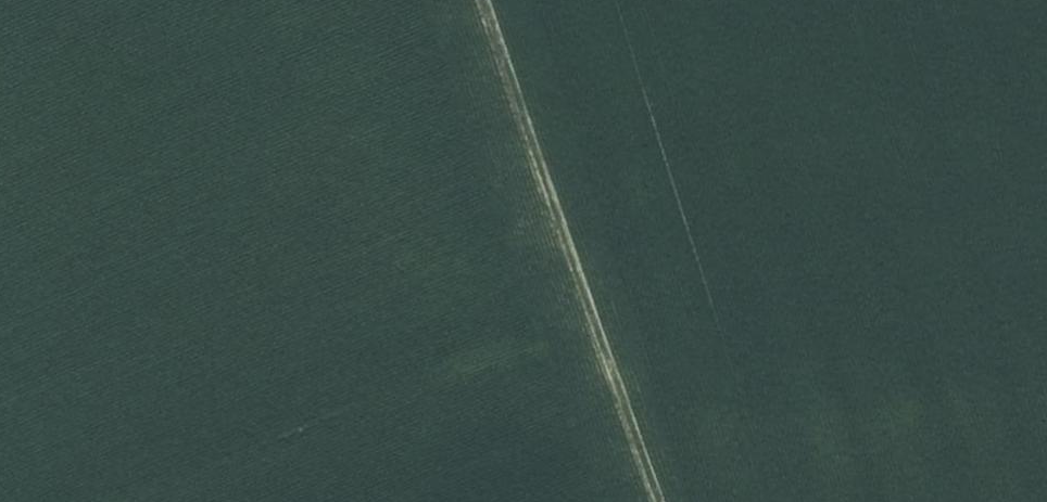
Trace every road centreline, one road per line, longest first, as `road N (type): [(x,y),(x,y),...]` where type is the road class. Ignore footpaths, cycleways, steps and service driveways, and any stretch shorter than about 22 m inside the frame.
road 1 (track): [(502,0),(594,300),(670,501)]

